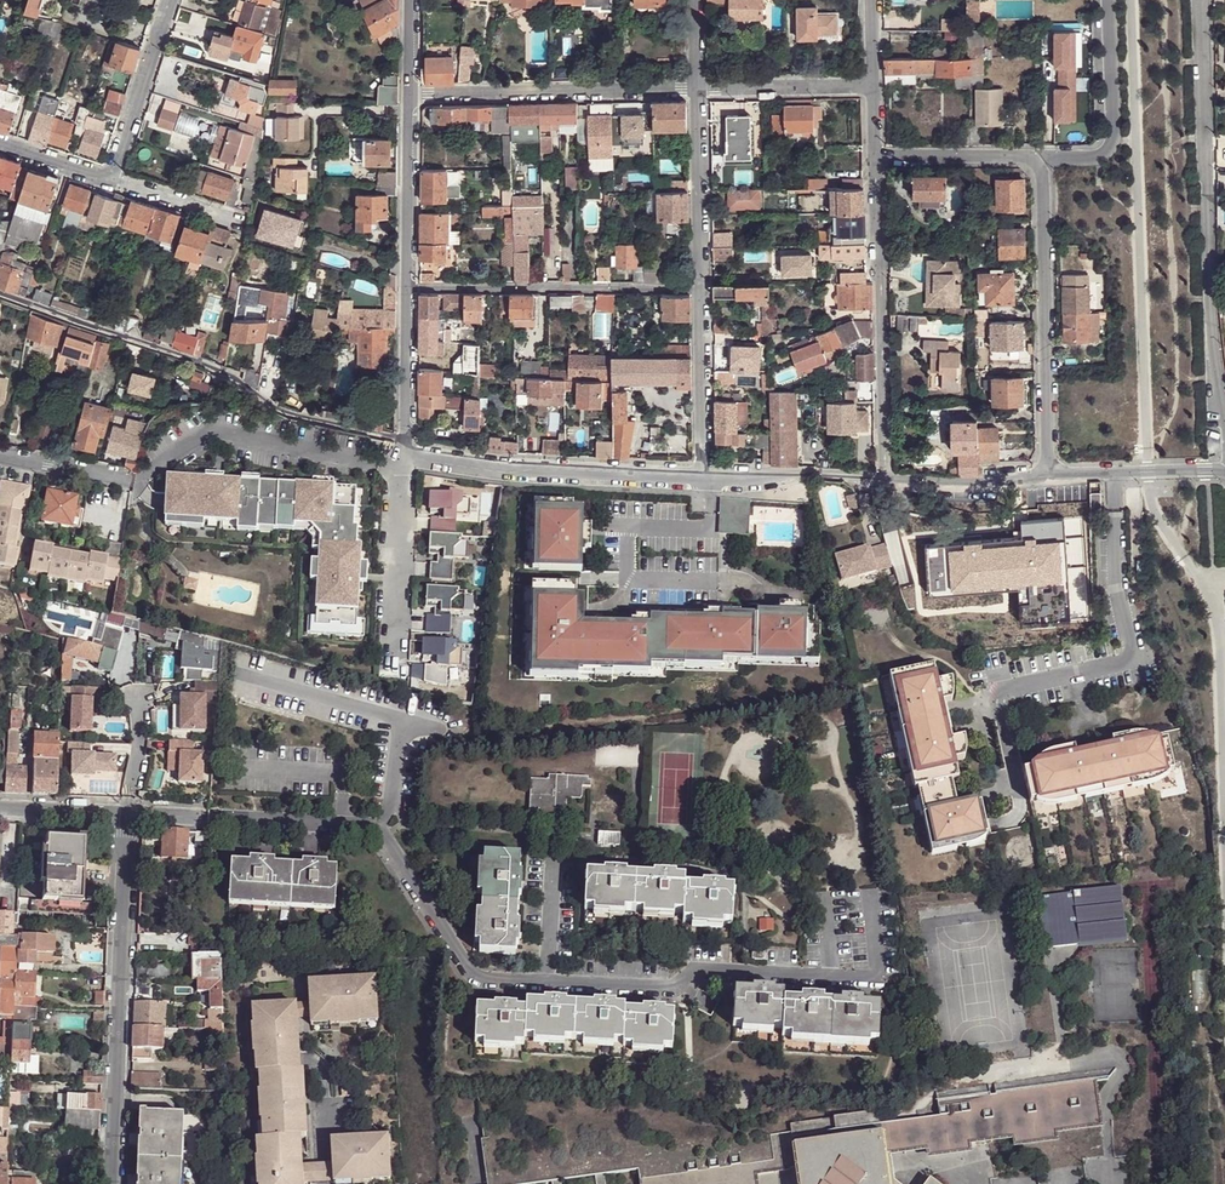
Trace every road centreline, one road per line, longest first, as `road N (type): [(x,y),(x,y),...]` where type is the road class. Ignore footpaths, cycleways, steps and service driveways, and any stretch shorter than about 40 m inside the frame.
road 1 (motorway): [(1149,0),(1157,372),(1177,548),(1224,715)]
road 2 (motorway): [(1224,608),(1208,543),(1189,371),(1185,0)]
road 3 (residential): [(0,293),(202,363),(290,414),(405,441)]
road 4 (residential): [(1224,414),(1211,314),(1201,0)]
road 5 (residential): [(127,813),(111,1183)]
road 6 (residential): [(1042,159),(1050,478)]
road 7 (residential): [(873,159),(884,477)]
road 8 (residential): [(405,441),(423,460),(506,472),(704,477)]
road 9 (residential): [(407,285),(701,288)]
road 10 (residential): [(412,94),(696,86)]
road 11 (residential): [(1106,0),(1105,152),(1042,159)]
road 12 (residential): [(696,86),(701,288)]
road 13 (residential): [(407,285),(412,94)]
road 14 (residential): [(701,288),(704,477)]
road 15 (residential): [(110,179),(168,0)]
road 16 (residential): [(704,477),(884,477)]
road 17 (residential): [(1050,478),(1224,473)]
road 18 (residential): [(696,86),(870,86)]
road 19 (residential): [(873,159),(1042,159)]
road 20 (residential): [(884,477),(1050,478)]
road 21 (residential): [(405,441),(407,285)]
road 22 (residential): [(110,179),(245,223)]
road 23 (residential): [(0,457),(132,482)]
road 24 (residential): [(137,685),(127,813)]
road 25 (residential): [(0,807),(127,813)]

